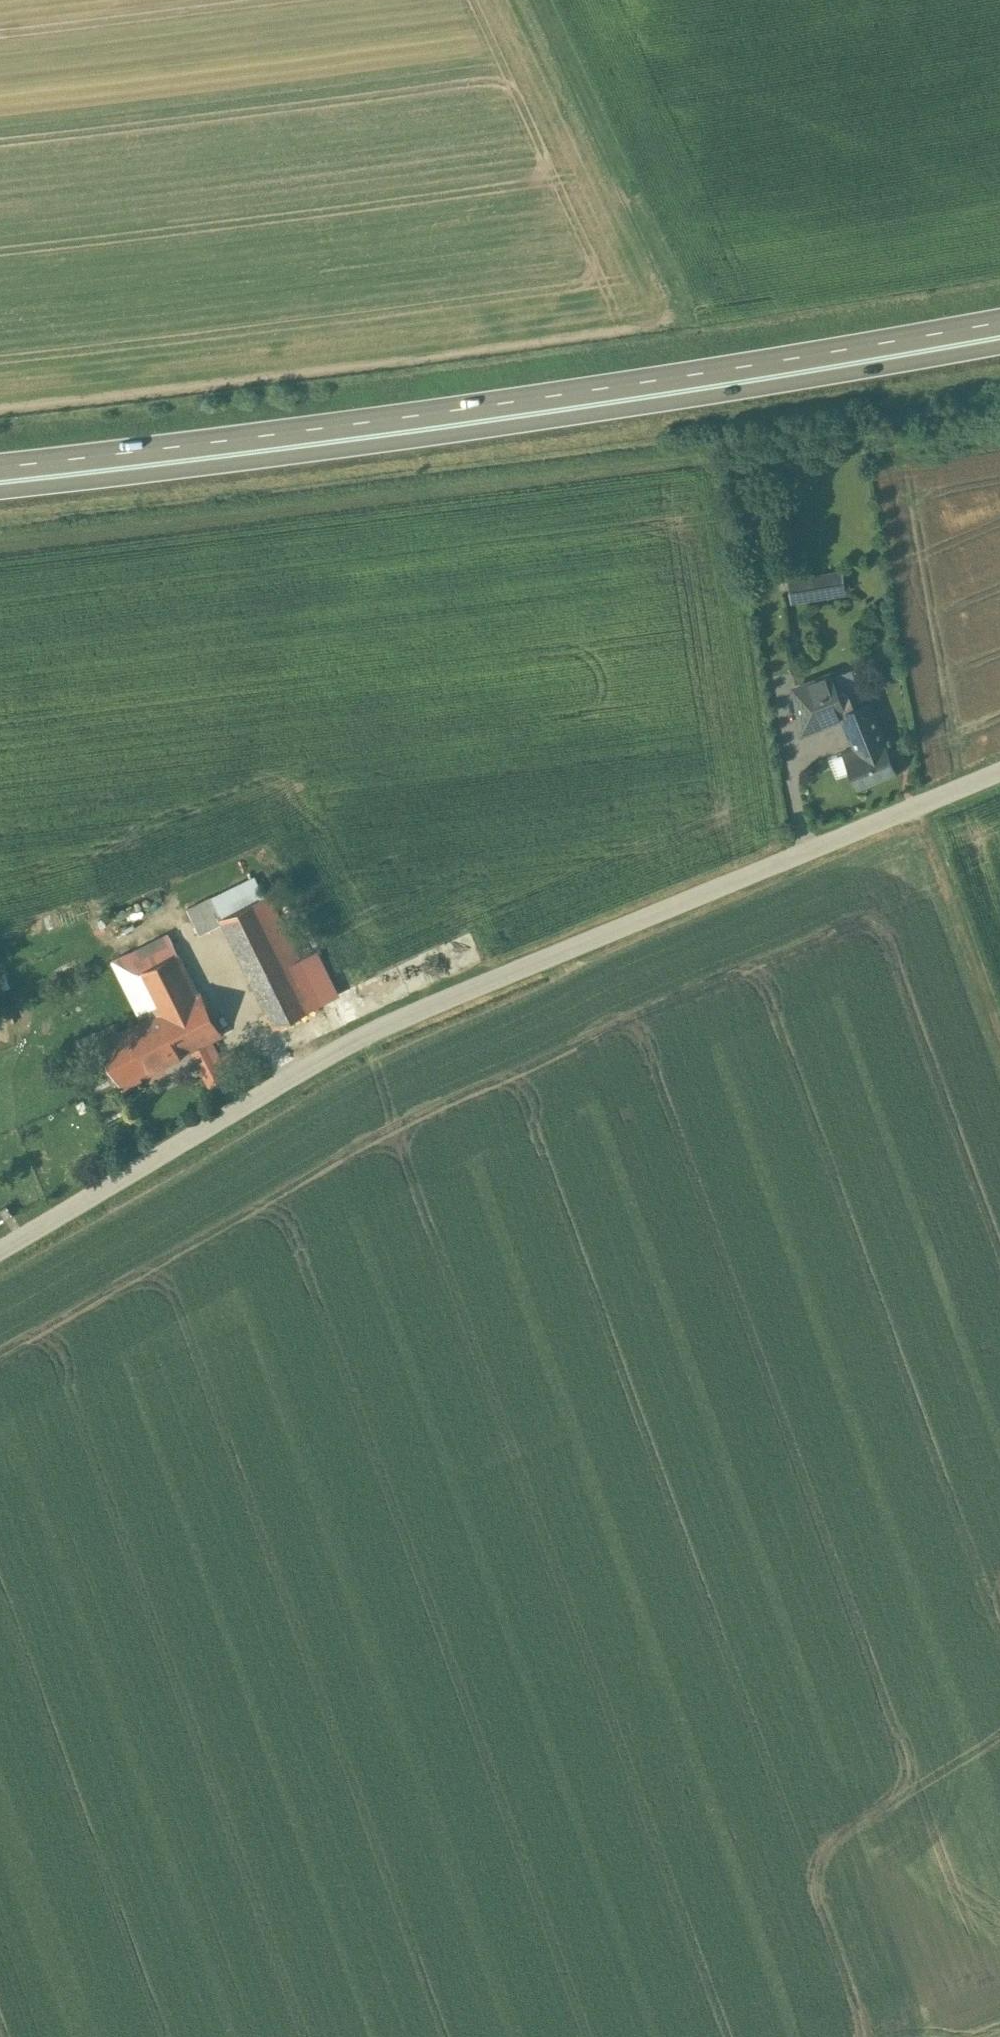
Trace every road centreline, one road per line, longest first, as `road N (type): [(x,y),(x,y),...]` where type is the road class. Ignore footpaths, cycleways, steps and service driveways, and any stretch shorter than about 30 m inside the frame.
road 1 (unclassified): [(0,1250),(379,1029),(999,771)]
road 2 (trunk): [(999,319),(419,413),(0,463)]
road 3 (trunk): [(0,488),(429,436),(999,344)]

